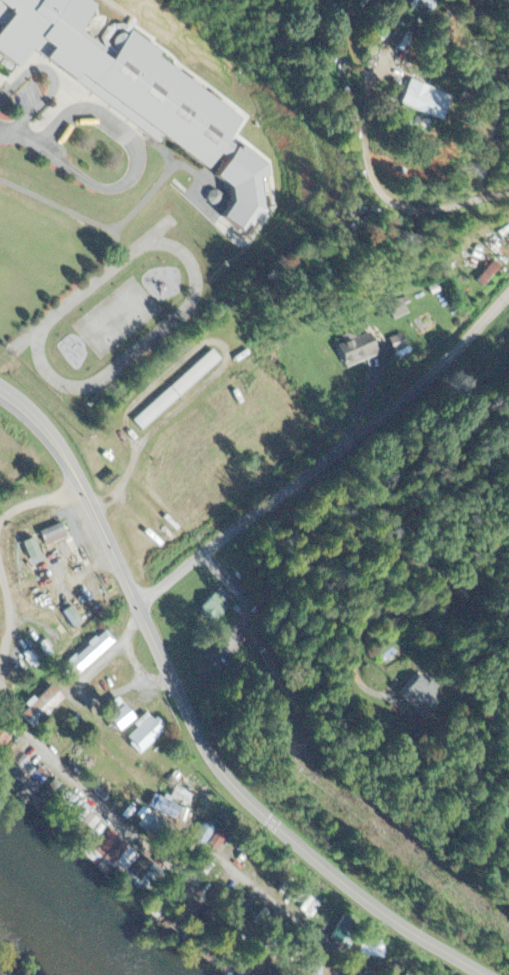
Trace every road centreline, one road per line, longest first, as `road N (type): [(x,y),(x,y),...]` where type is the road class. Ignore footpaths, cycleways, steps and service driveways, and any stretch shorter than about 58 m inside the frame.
road 1 (primary): [(0,392),(56,438),(230,780),(355,887),(490,974)]
road 2 (residential): [(141,606),(387,420),(508,296)]

